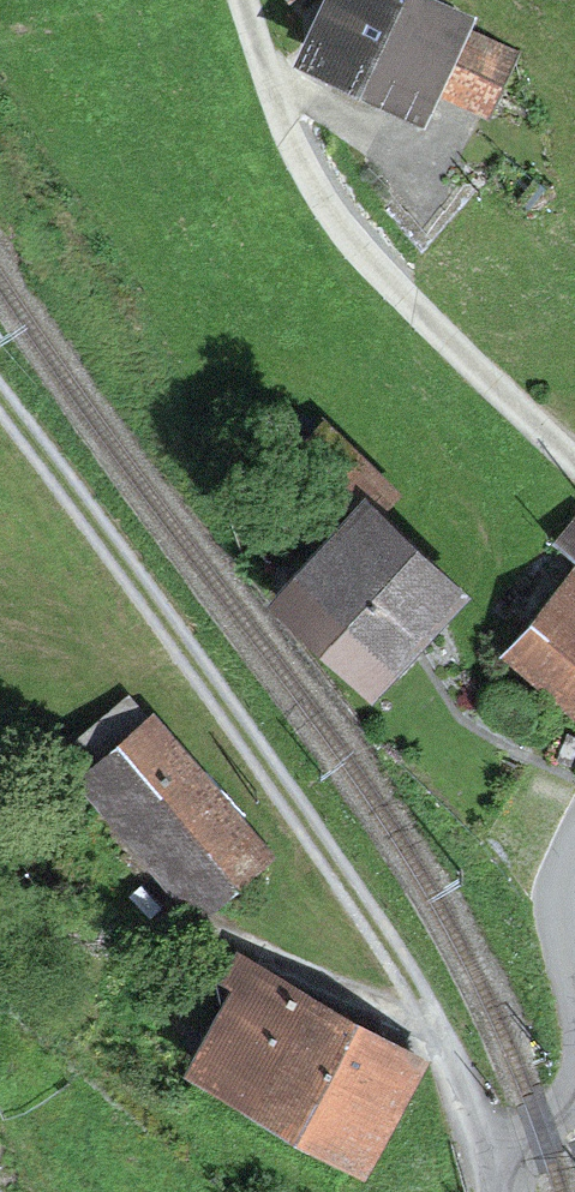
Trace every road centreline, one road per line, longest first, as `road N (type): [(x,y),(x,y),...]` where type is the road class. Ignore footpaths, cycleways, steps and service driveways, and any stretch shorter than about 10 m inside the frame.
road 1 (track): [(0,399),(144,590),(439,1028)]
road 2 (residential): [(574,454),(365,249),(306,158),(250,0)]
road 3 (residential): [(495,1158),(439,1028)]
road 4 (residential): [(574,984),(557,899),(574,849)]

